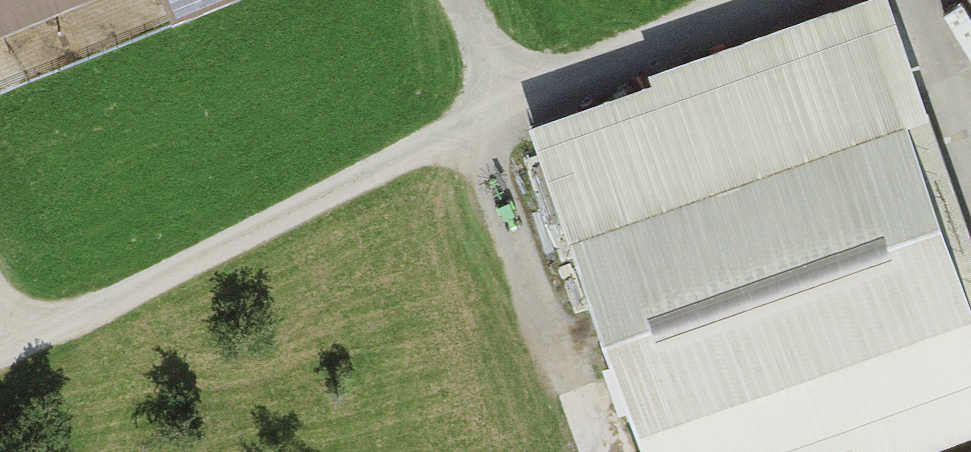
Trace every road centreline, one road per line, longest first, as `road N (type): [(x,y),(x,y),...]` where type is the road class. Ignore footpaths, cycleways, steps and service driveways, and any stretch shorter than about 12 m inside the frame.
road 1 (track): [(729,0),(0,358)]
road 2 (track): [(475,122),(577,434)]

